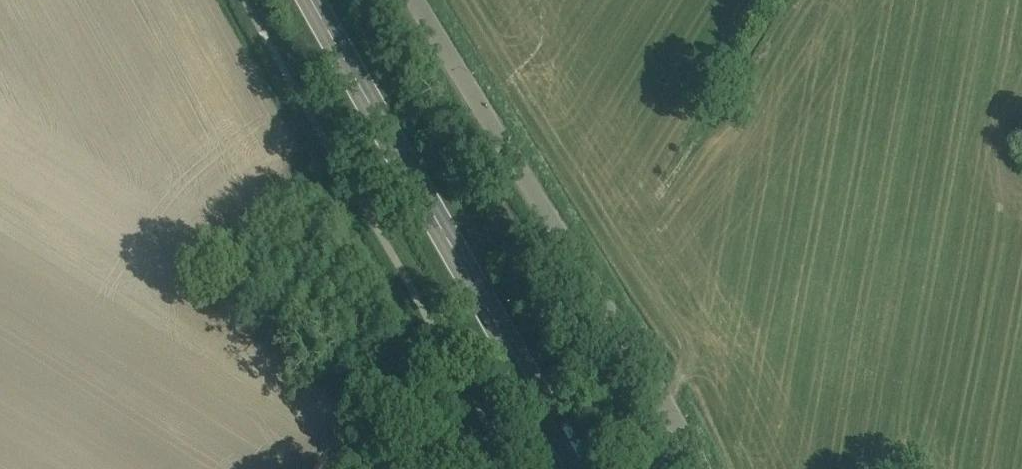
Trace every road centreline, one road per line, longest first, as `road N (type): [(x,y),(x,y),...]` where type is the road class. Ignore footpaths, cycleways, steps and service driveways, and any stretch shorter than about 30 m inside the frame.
road 1 (unclassified): [(707,468),(669,389),(435,0)]
road 2 (secondary): [(581,468),(313,0)]

